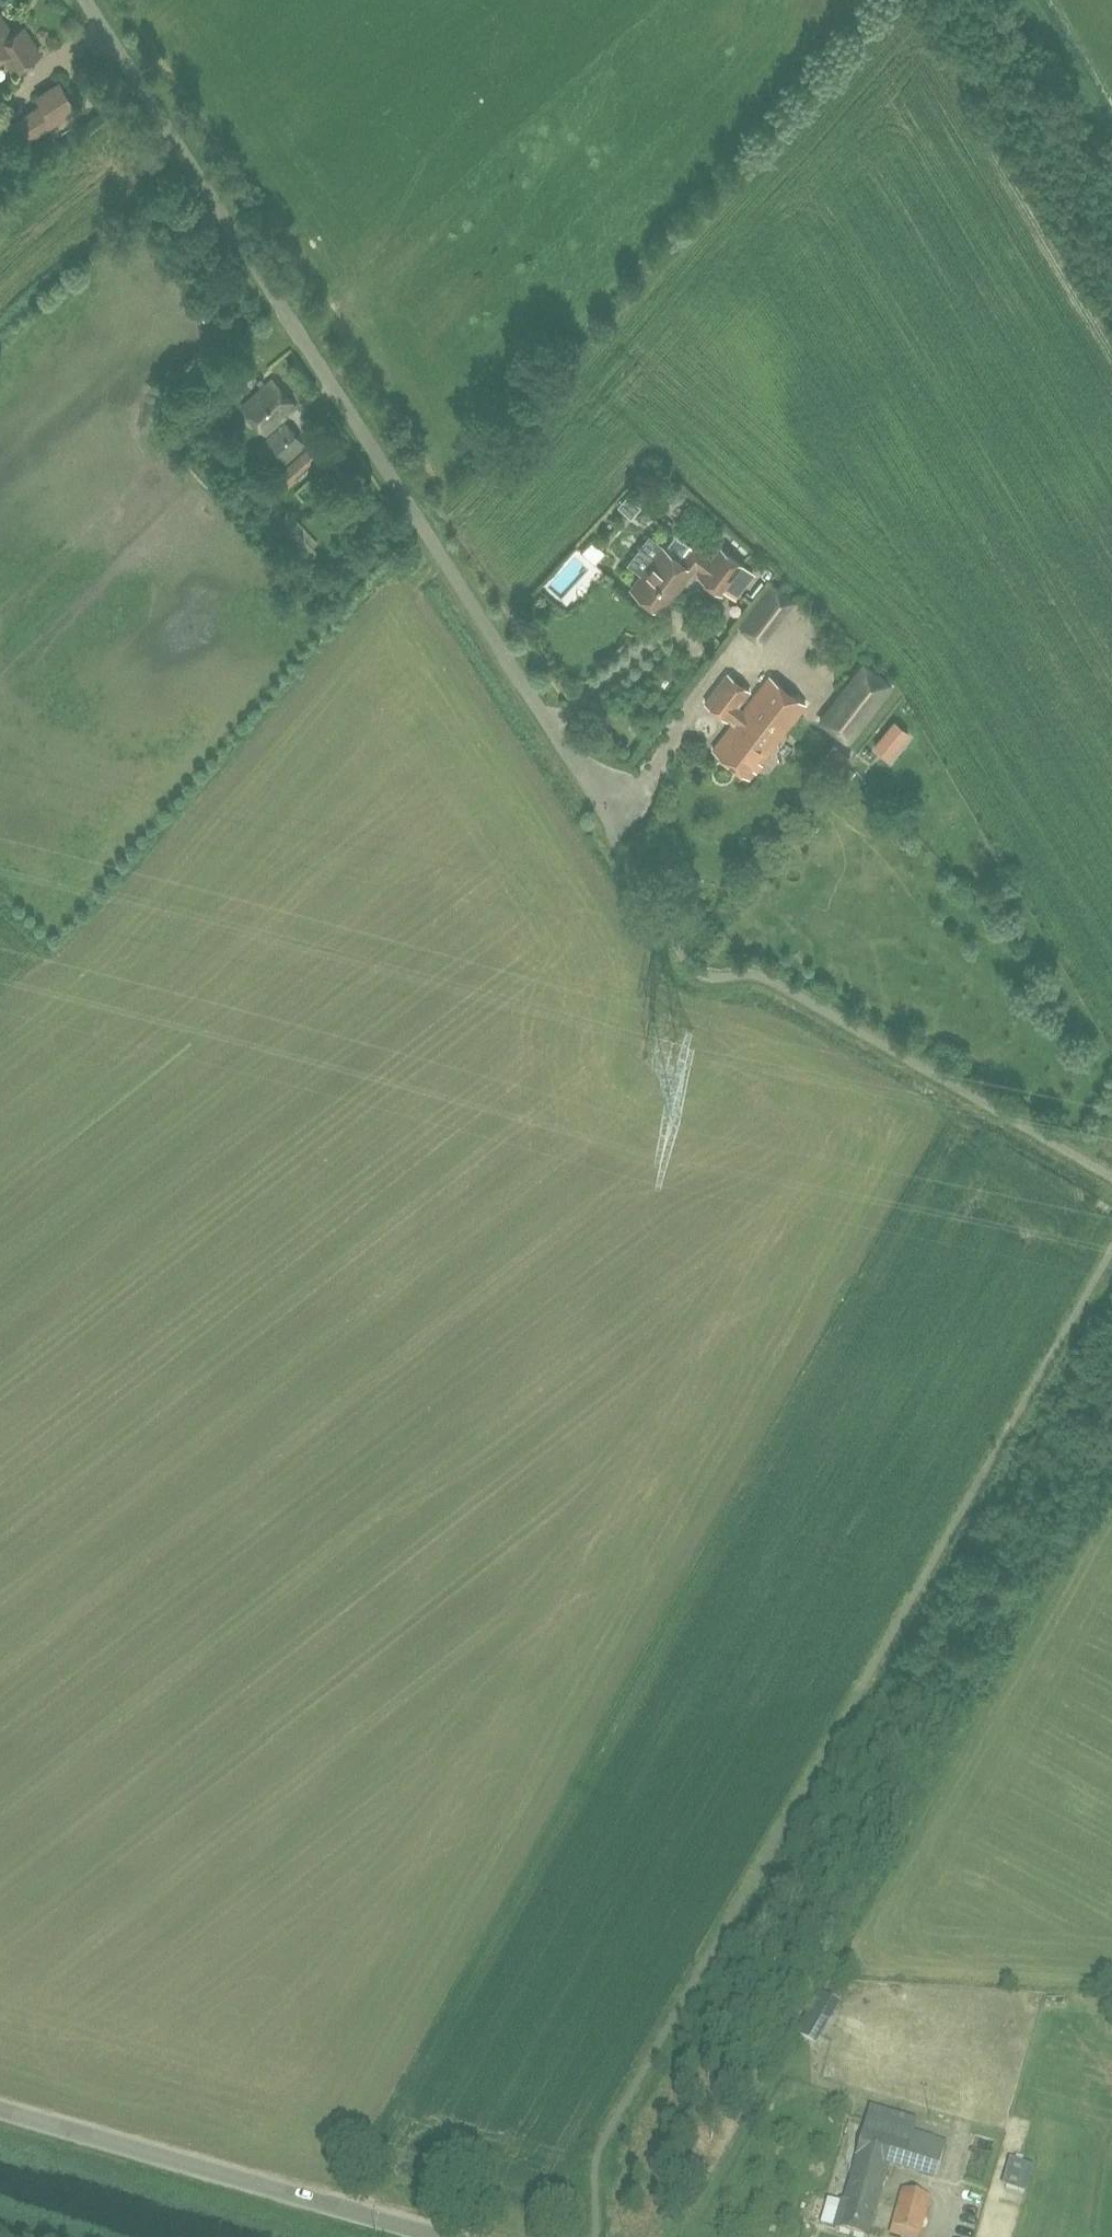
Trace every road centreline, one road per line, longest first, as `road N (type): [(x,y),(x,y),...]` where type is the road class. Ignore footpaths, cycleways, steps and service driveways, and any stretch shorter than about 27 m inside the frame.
road 1 (unclassified): [(622,804),(597,802),(89,0)]
road 2 (tertiary): [(0,2112),(437,2236)]

